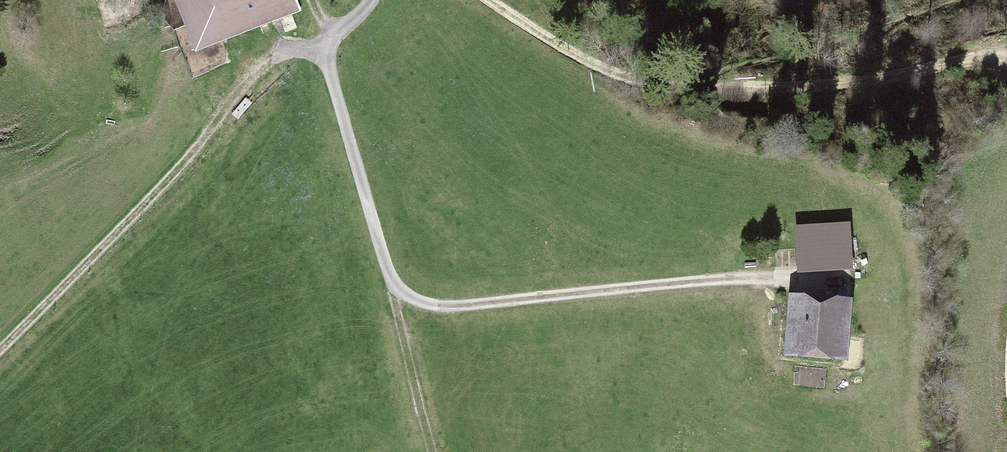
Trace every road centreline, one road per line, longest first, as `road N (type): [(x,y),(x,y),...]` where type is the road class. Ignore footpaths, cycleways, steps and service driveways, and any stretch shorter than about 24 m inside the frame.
road 1 (track): [(371,0),(321,49),(390,275),(405,295),(460,307),(783,277)]
road 2 (track): [(1006,57),(737,93),(583,61),(488,0)]
road 3 (track): [(321,49),(276,57),(259,72),(0,351)]

